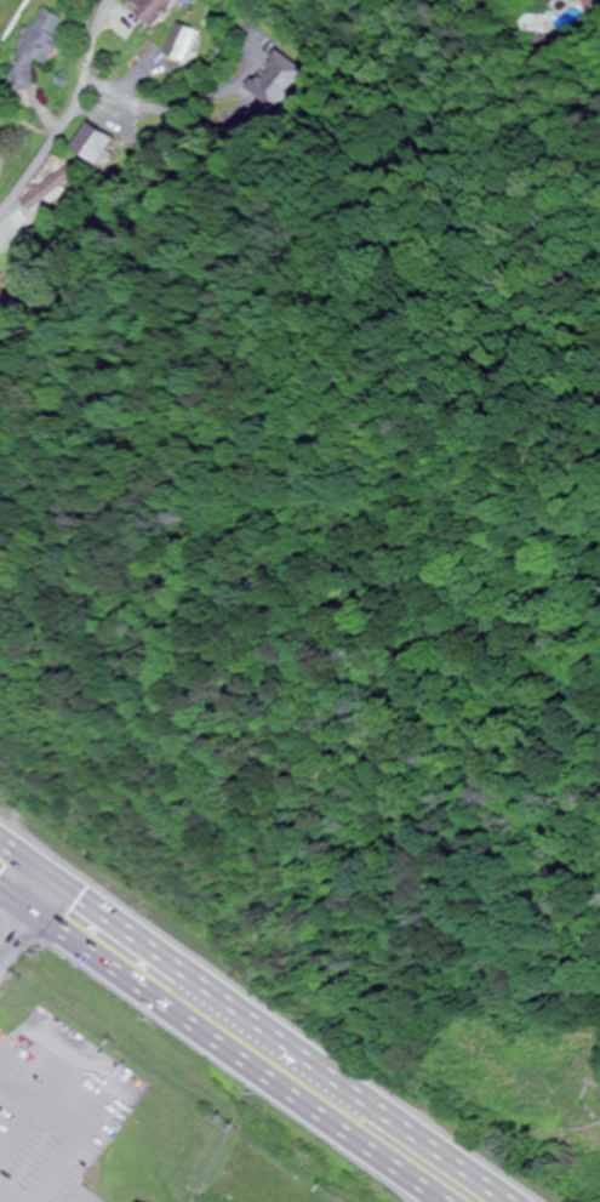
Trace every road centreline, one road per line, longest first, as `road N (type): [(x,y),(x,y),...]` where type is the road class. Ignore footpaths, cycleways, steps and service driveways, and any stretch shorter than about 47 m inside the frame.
road 1 (trunk): [(508,1201),(0,843)]
road 2 (residential): [(42,143),(320,89),(488,68),(576,27)]
road 3 (trunk): [(0,888),(444,1201)]
road 4 (residential): [(0,199),(88,75),(107,0)]

